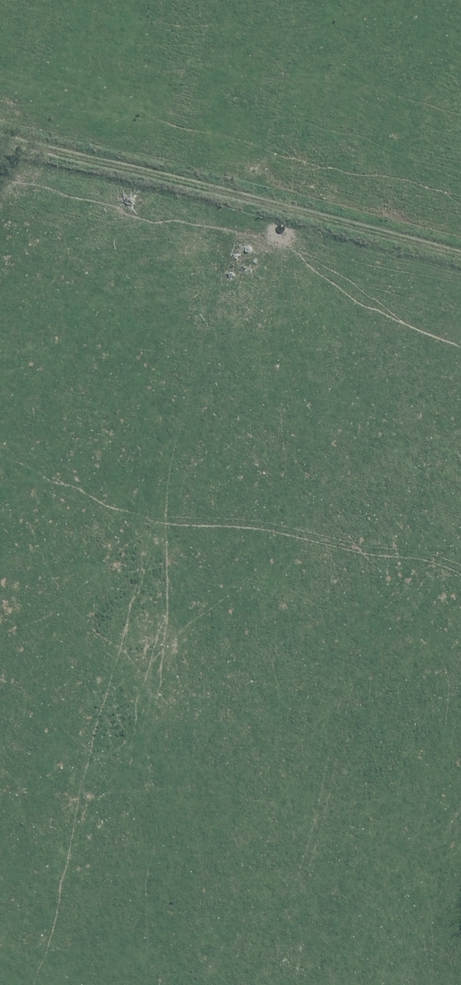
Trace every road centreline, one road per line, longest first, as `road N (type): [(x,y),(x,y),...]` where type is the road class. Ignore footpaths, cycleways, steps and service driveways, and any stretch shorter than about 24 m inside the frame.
road 1 (unknown): [(0,561),(154,0)]
road 2 (unknown): [(0,824),(460,948)]
road 3 (unknown): [(342,916),(460,487)]
road 4 (unknown): [(259,0),(460,53)]

